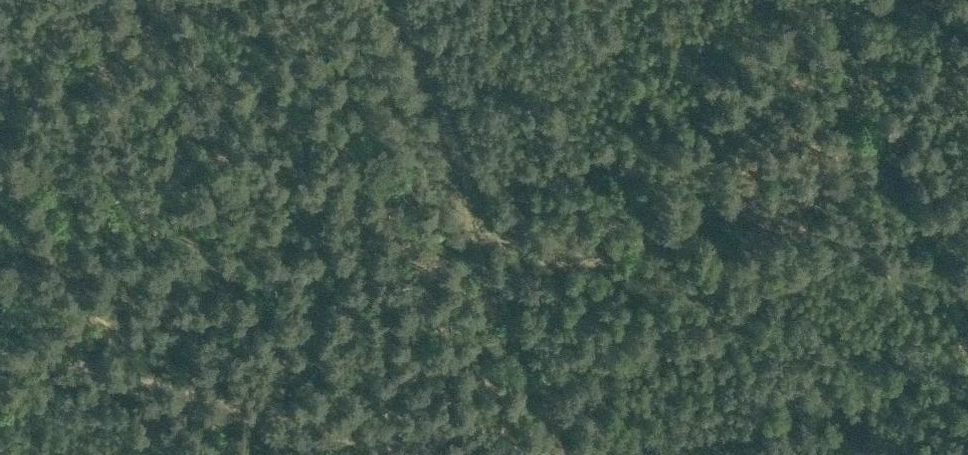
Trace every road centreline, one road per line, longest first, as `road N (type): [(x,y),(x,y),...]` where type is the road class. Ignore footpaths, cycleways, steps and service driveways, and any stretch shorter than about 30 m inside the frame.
road 1 (track): [(847,0),(855,92),(892,167),(582,248),(480,253)]
road 2 (track): [(377,0),(561,454)]
road 3 (track): [(399,454),(0,353)]

